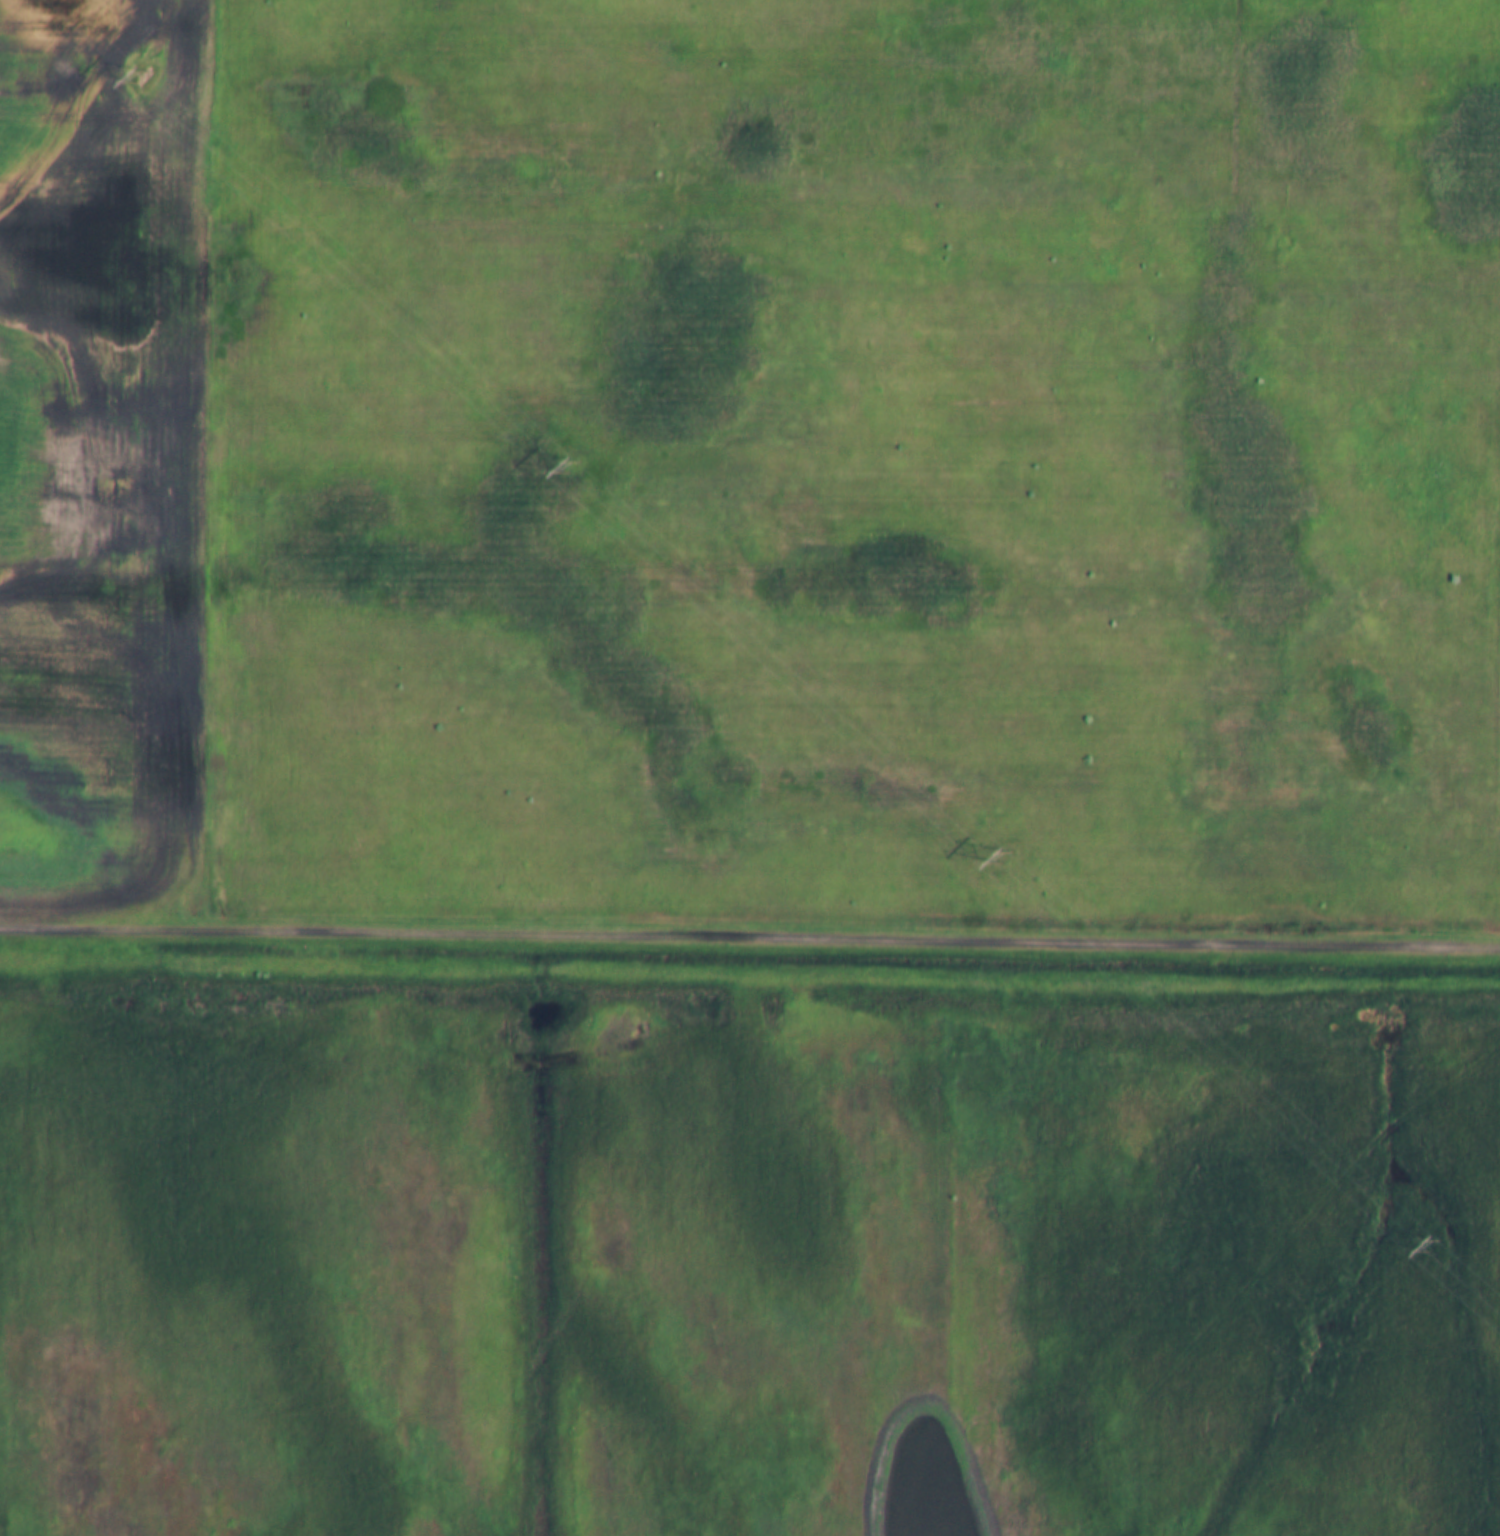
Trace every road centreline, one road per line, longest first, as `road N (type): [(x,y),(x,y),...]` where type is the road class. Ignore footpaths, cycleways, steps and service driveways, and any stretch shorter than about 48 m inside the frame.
road 1 (track): [(1499,952),(0,928)]

